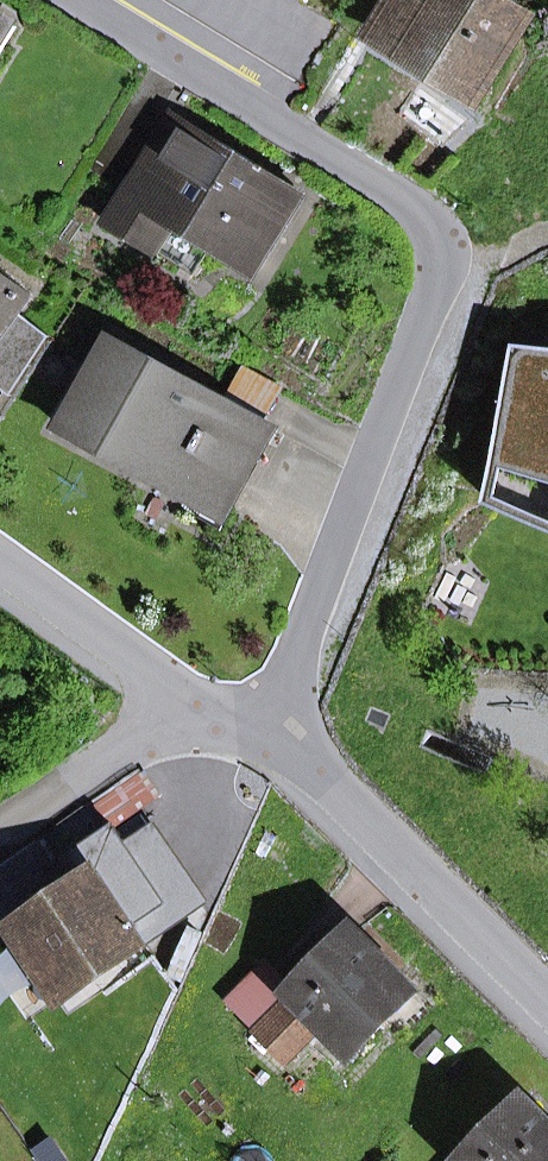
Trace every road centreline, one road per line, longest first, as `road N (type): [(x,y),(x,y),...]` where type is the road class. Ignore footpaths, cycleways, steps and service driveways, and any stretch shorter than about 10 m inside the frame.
road 1 (residential): [(84,0),(424,208),(435,230),(441,282),(276,732)]
road 2 (residential): [(547,1003),(276,732)]
road 3 (residential): [(200,704),(0,561)]
road 4 (residential): [(200,704),(0,841)]

